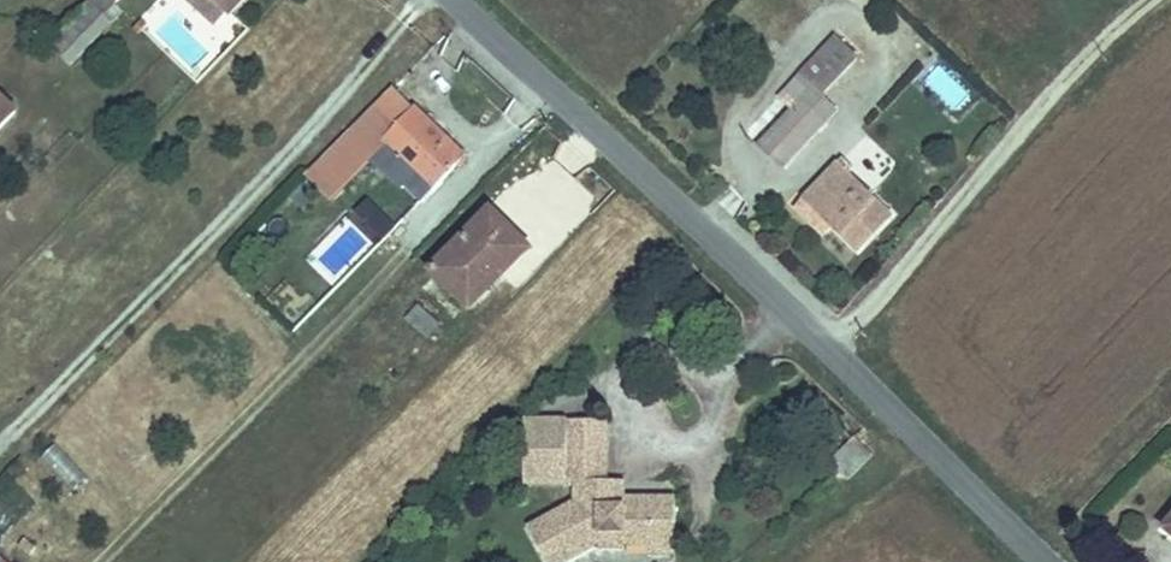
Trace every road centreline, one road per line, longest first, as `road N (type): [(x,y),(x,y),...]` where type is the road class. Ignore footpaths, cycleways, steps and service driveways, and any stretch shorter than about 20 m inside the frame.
road 1 (unclassified): [(457,0),(826,342),(1042,561)]

